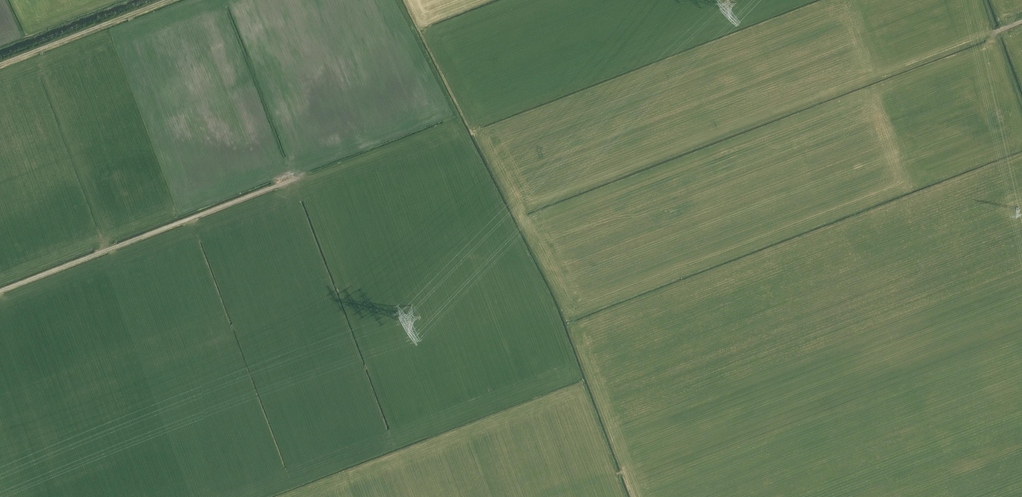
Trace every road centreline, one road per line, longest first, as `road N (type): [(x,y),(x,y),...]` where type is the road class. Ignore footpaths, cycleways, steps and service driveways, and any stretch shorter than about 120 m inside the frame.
road 1 (track): [(171,0),(0,65)]

